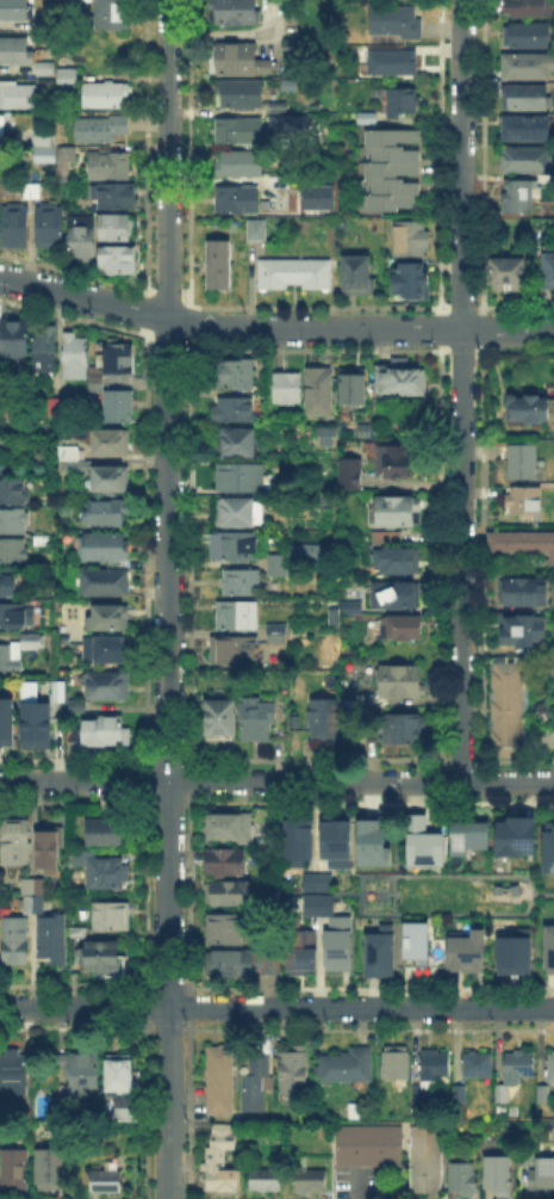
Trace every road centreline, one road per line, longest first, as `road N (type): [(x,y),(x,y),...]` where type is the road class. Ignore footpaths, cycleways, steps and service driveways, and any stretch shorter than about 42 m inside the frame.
road 1 (residential): [(167,0),(165,1198)]
road 2 (residential): [(460,0),(461,783)]
road 3 (residential): [(0,278),(207,328),(553,329)]
road 4 (residential): [(0,779),(553,783)]
road 5 (residential): [(0,1005),(553,1006)]

